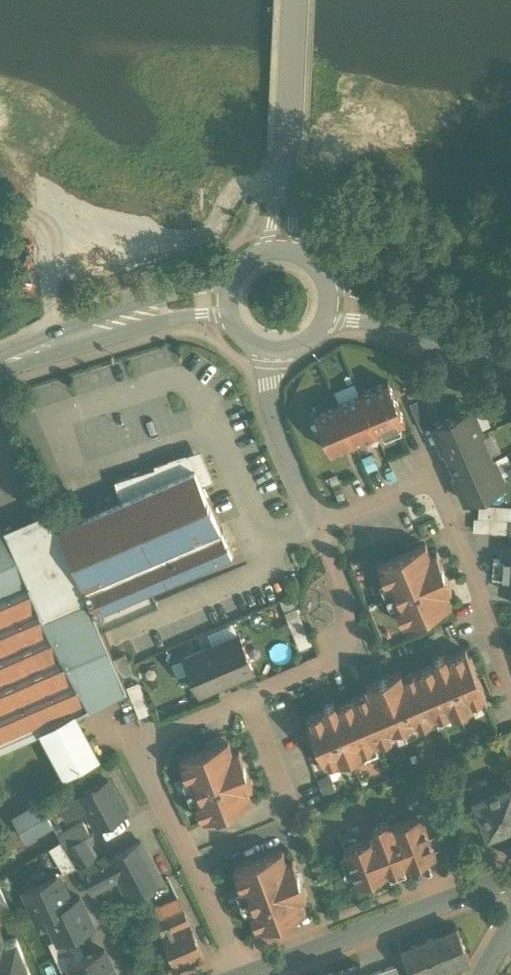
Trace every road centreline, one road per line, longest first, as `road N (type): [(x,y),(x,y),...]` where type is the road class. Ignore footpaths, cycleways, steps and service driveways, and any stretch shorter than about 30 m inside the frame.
road 1 (residential): [(245,974),(149,774),(162,733),(248,696)]
road 2 (residential): [(317,524),(433,484),(447,504),(510,692)]
road 3 (residential): [(510,881),(246,974)]
road 4 (residential): [(282,252),(294,0)]
road 5 (secondary): [(230,290),(198,290),(100,317),(0,358)]
road 6 (secondary): [(0,373),(166,322),(234,323)]
road 7 (secondary): [(328,309),(354,309),(510,369)]
road 8 (residential): [(275,350),(272,404),(317,524)]
road 9 (residential): [(248,696),(290,810)]

